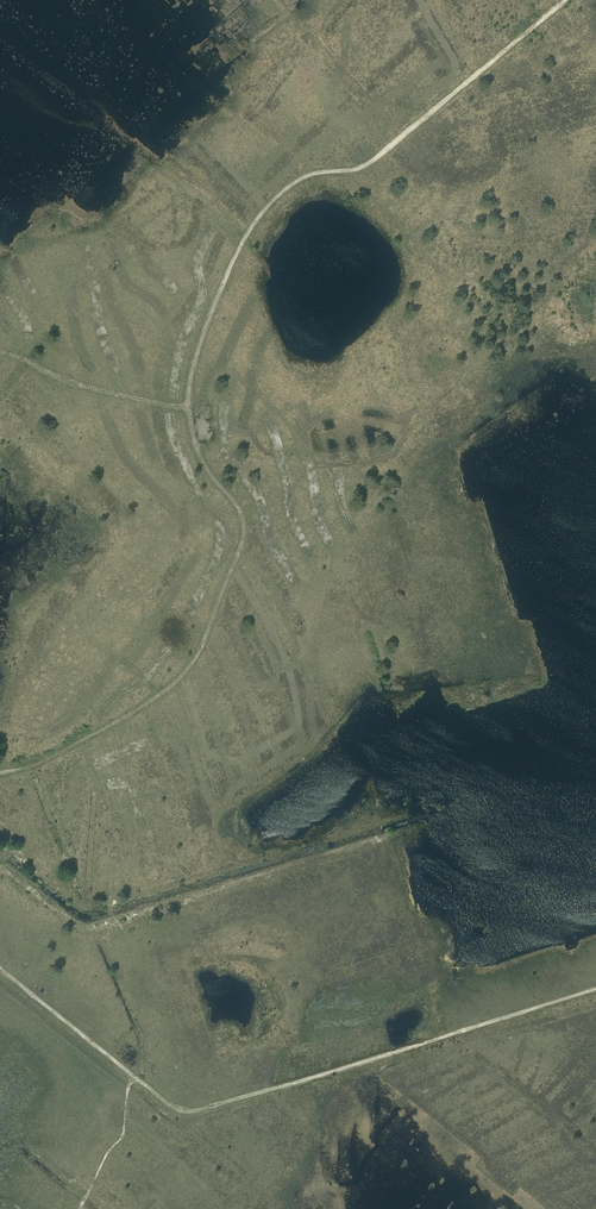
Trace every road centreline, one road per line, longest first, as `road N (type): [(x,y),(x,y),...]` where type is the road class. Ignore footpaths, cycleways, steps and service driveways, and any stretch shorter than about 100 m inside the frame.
road 1 (track): [(0,773),(39,763),(122,718),(163,692),(202,646),(243,524),(197,453),(190,383),(215,301),(264,211),(308,176),(376,158),(565,0)]
road 2 (track): [(595,989),(199,1110),(177,1109),(135,1077)]
road 3 (track): [(0,349),(52,377),(167,406),(188,404)]
road 4 (track): [(135,1077),(0,969)]
road 5 (track): [(79,1208),(122,1137),(135,1077)]

